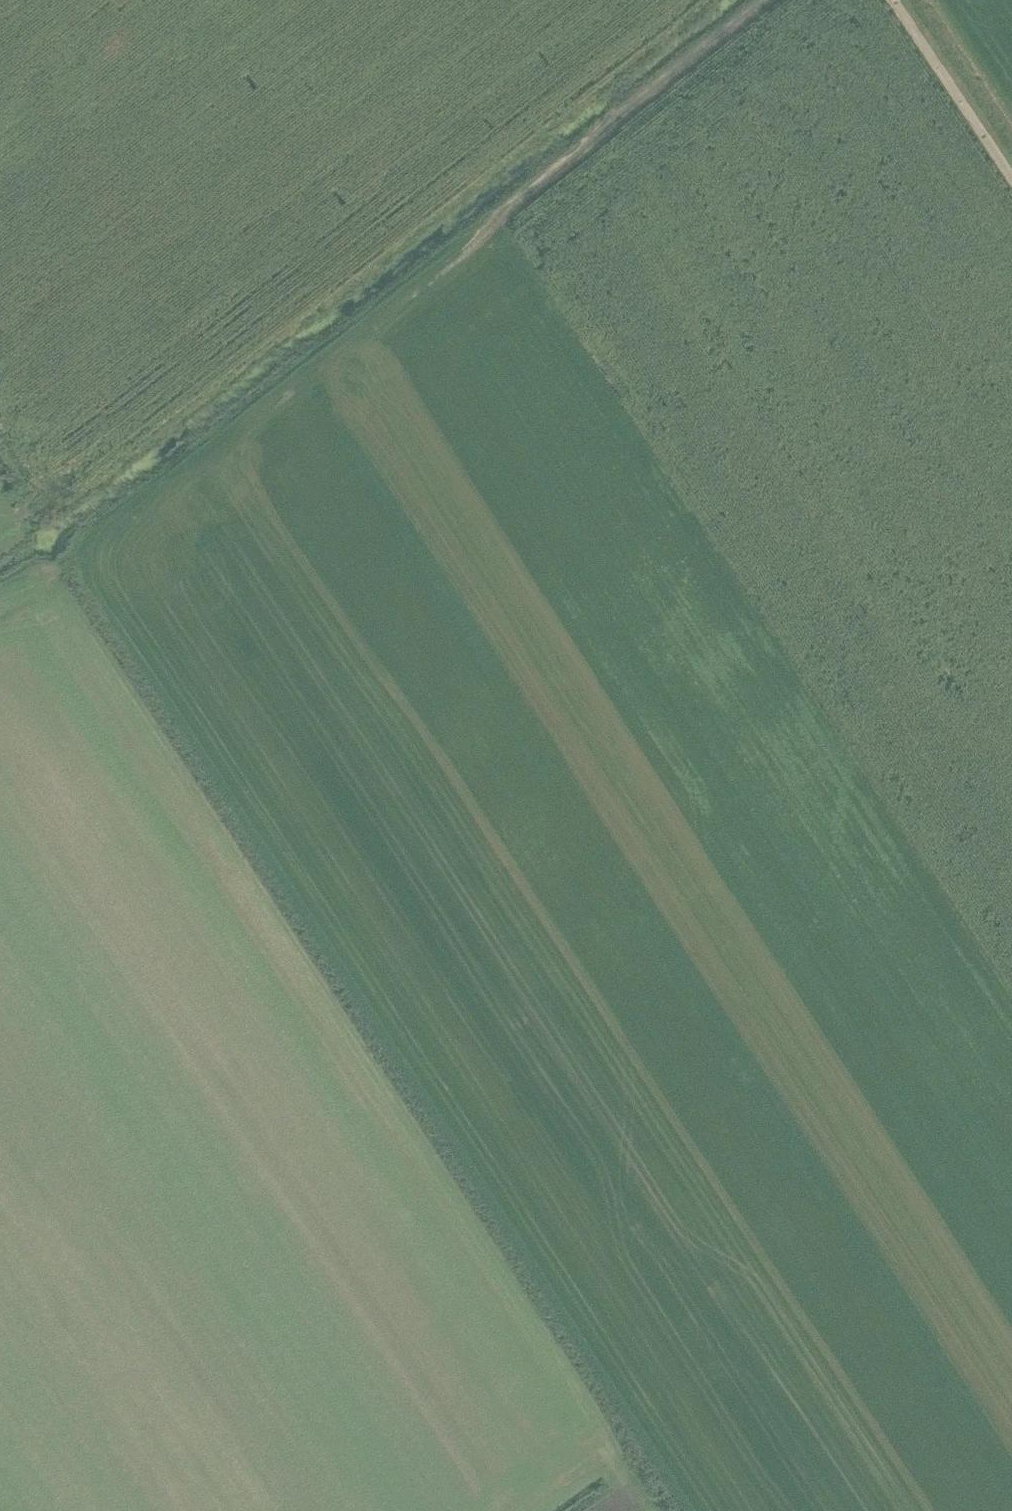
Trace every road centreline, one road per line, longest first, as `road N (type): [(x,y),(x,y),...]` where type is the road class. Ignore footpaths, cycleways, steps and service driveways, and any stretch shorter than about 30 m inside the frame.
road 1 (track): [(1011,179),(894,0)]

